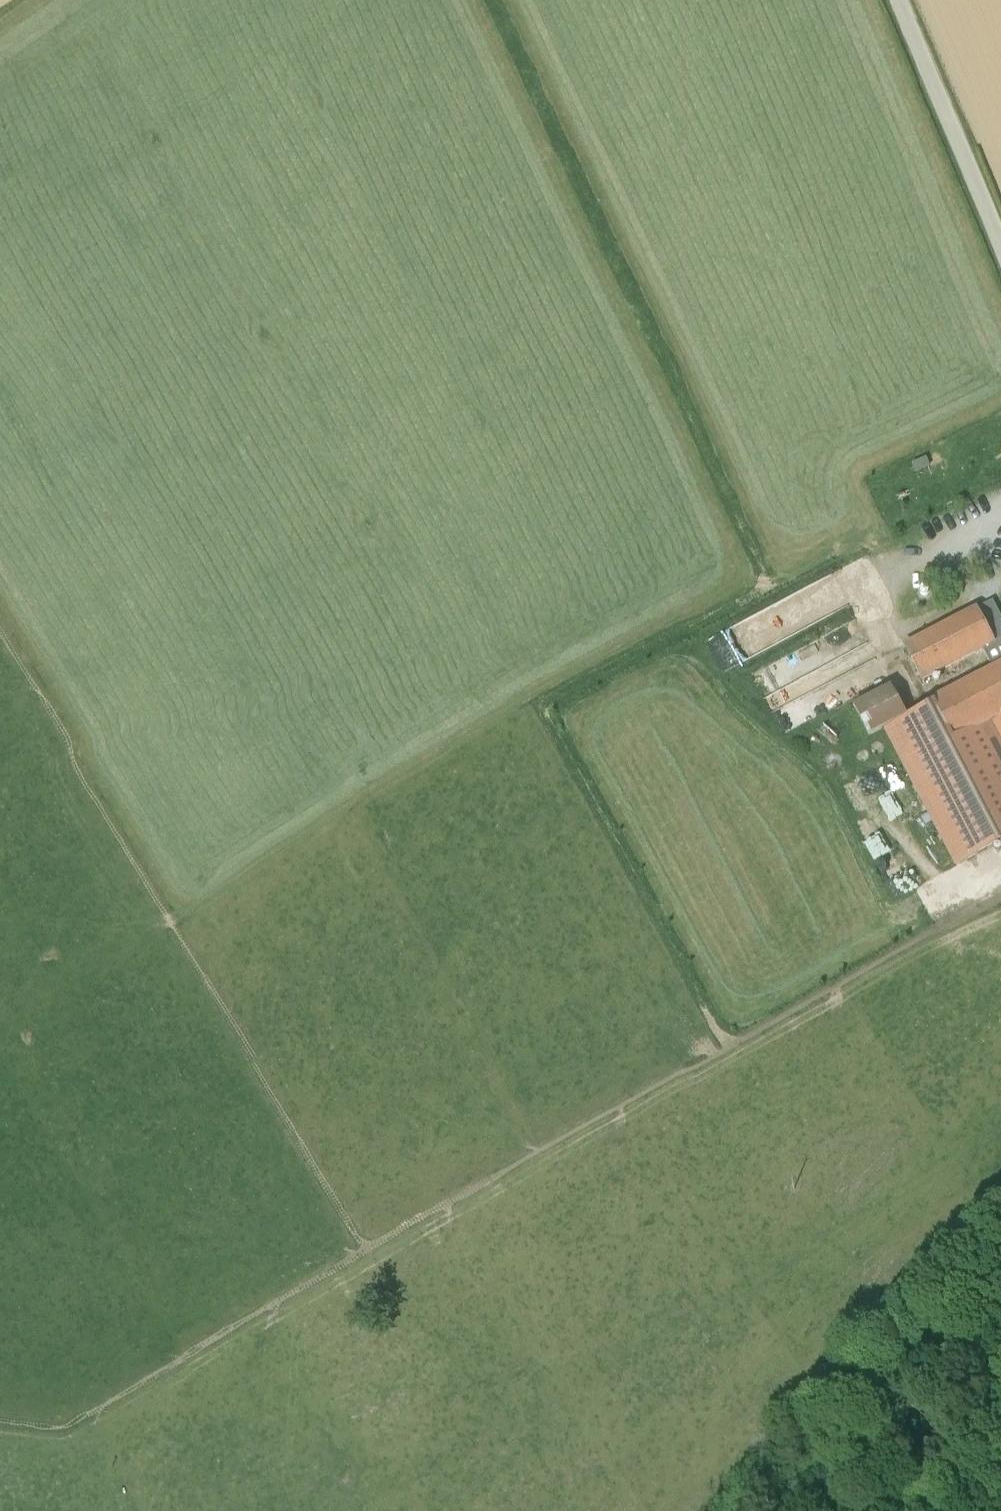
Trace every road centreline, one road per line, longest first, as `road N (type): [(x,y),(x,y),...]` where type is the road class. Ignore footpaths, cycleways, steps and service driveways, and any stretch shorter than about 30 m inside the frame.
road 1 (unclassified): [(1000,250),(897,0)]
road 2 (track): [(842,1510),(1000,1399)]

